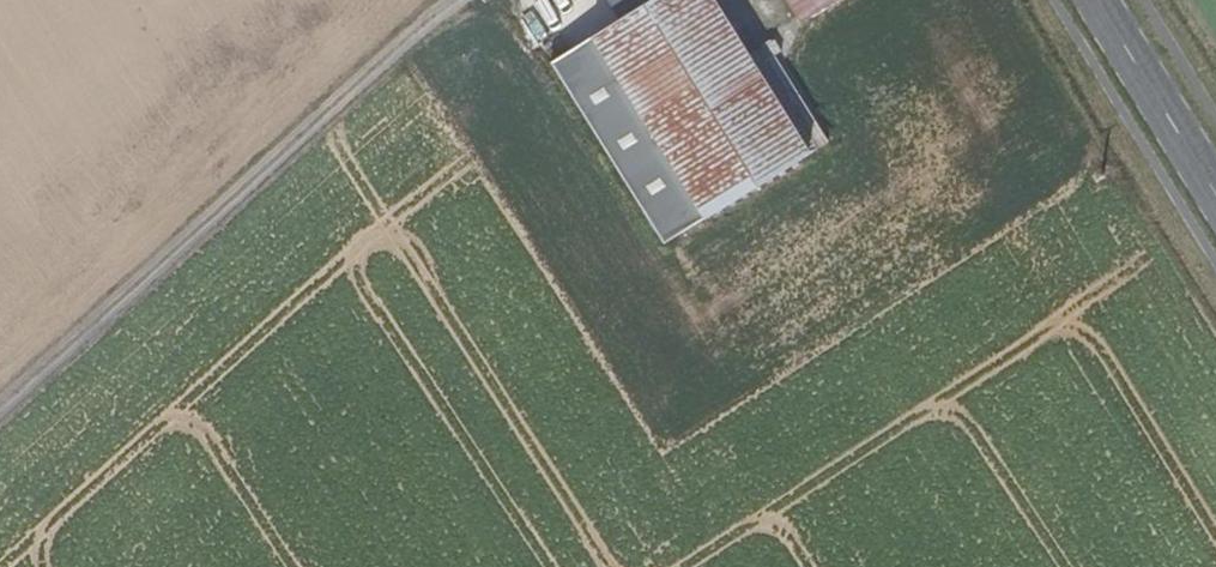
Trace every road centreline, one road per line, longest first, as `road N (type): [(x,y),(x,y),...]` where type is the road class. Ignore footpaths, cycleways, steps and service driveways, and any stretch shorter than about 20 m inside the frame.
road 1 (track): [(0,392),(439,0)]
road 2 (tertiary): [(1097,0),(1215,192)]

